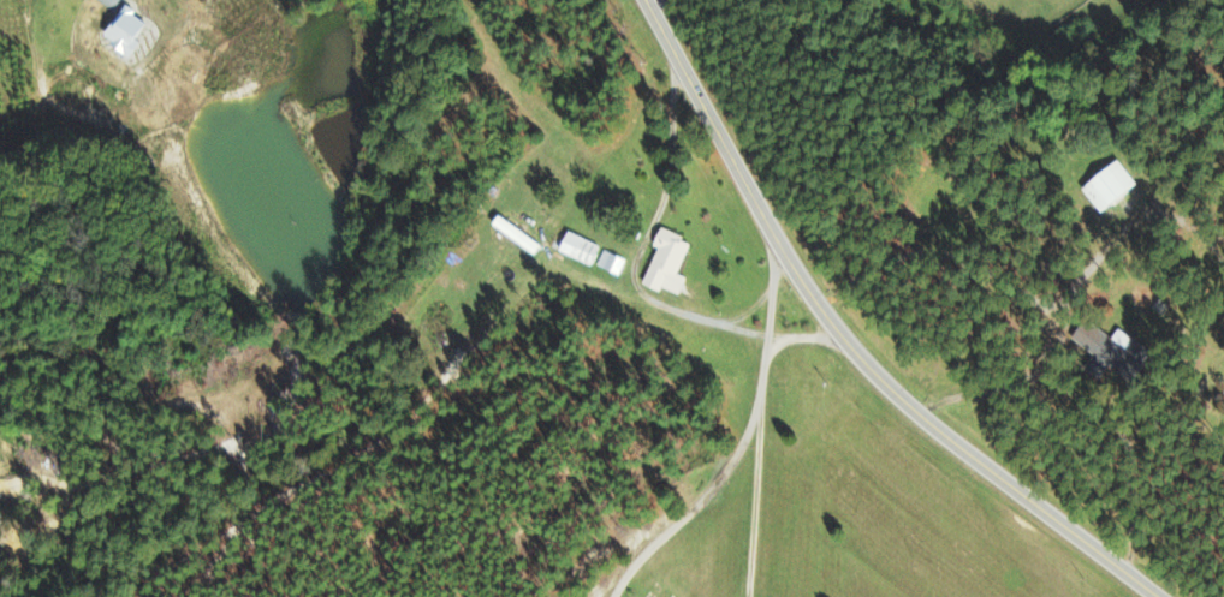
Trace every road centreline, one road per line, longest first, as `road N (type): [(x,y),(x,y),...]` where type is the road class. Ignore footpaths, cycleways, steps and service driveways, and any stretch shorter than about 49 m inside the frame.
road 1 (secondary): [(649,0),(796,274),(845,342),(911,408),(1158,596)]
road 2 (residential): [(760,408),(703,500),(649,549),(618,596)]
road 3 (residential): [(771,226),(760,408)]

